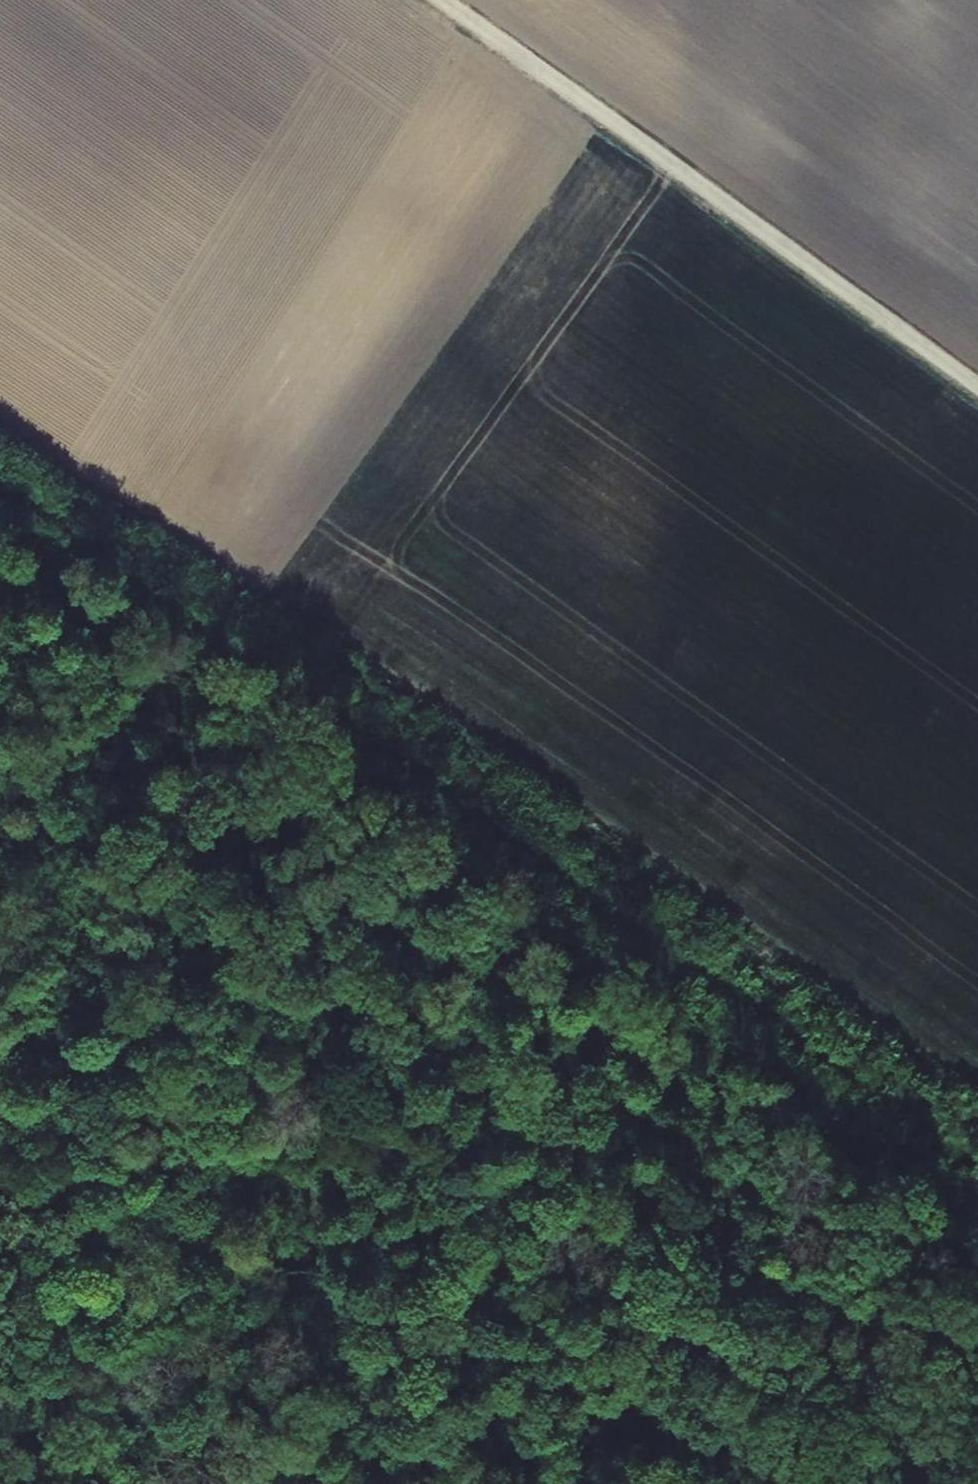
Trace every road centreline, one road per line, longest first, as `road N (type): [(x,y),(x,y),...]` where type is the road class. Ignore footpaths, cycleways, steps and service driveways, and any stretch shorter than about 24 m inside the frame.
road 1 (track): [(441,0),(977,384)]

